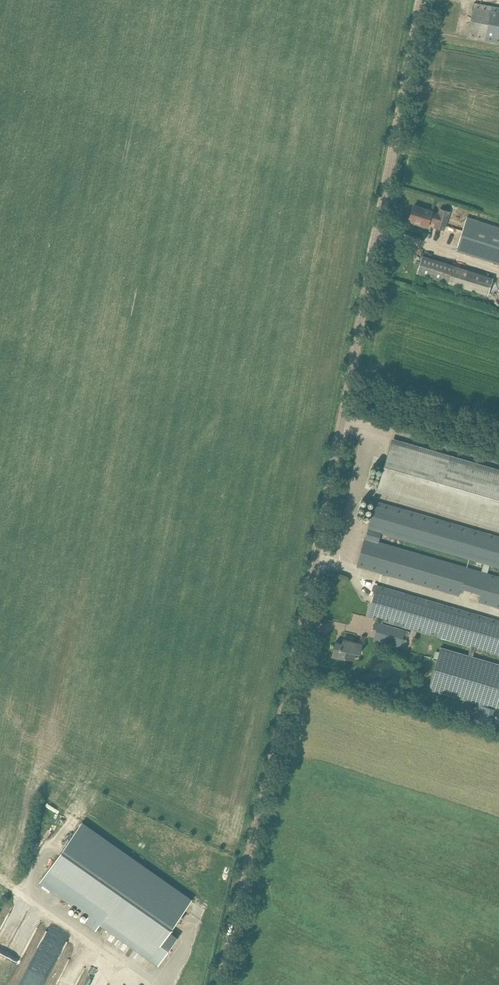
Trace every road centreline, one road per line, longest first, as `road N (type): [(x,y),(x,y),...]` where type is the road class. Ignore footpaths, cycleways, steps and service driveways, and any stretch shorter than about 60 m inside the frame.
road 1 (unclassified): [(226,984),(324,536),(423,0)]

